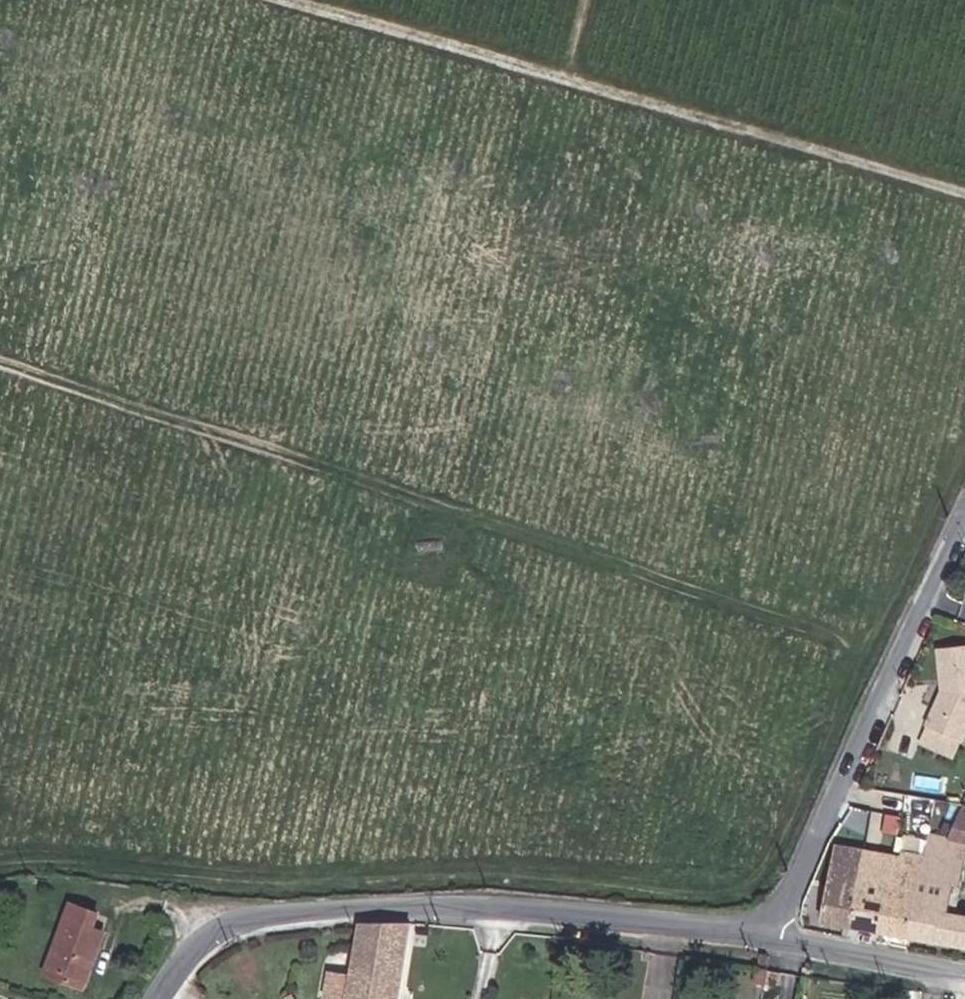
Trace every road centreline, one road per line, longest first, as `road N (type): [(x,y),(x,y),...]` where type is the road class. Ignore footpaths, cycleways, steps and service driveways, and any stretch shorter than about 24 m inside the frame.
road 1 (track): [(293,0),(964,197)]
road 2 (unclassified): [(161,998),(209,940),(251,919),(374,905),(561,913),(760,943)]
road 3 (unclassified): [(760,943),(964,537)]
road 4 (unclassified): [(760,943),(964,975)]

